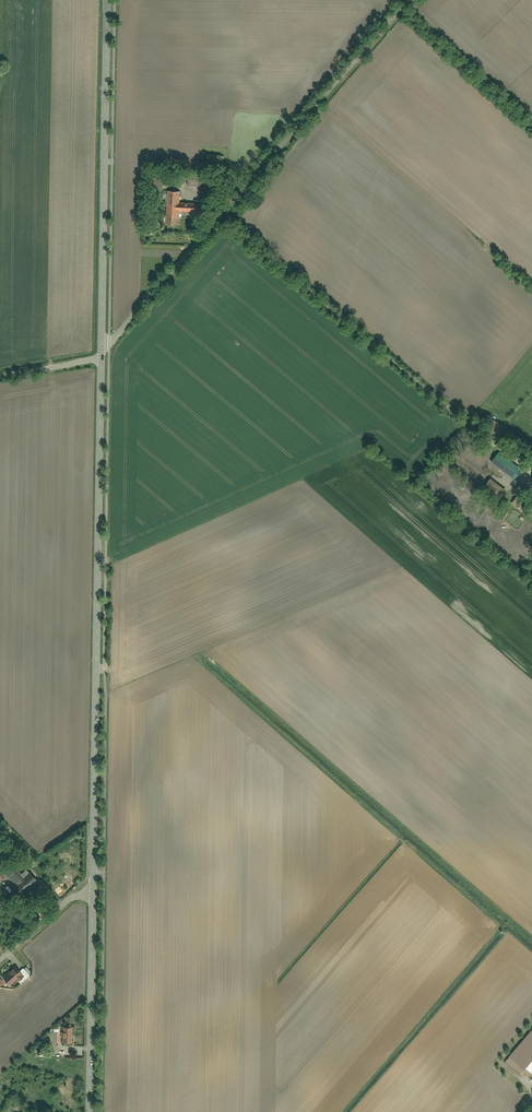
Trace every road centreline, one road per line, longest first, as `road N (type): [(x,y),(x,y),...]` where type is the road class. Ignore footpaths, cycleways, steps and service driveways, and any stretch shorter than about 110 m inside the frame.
road 1 (tertiary): [(92,879),(102,359)]
road 2 (residential): [(410,0),(102,344)]
road 3 (tertiary): [(102,344),(108,0)]
road 4 (tertiary): [(91,1111),(92,879)]
road 5 (residential): [(0,961),(92,879)]

